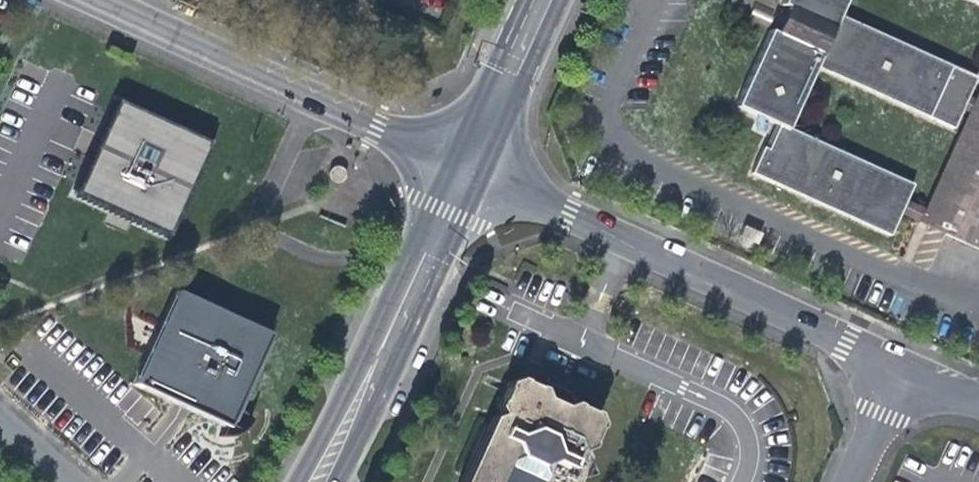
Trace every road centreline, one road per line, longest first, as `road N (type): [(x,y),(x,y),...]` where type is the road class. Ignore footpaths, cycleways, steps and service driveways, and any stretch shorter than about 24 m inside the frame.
road 1 (residential): [(902,370),(568,217)]
road 2 (primary): [(452,166),(297,481)]
road 3 (primary): [(339,481),(481,179)]
road 4 (residential): [(375,132),(88,0)]
road 5 (primary): [(481,179),(563,0)]
road 6 (primary): [(533,0),(452,166)]
road 7 (residential): [(854,481),(902,370)]

